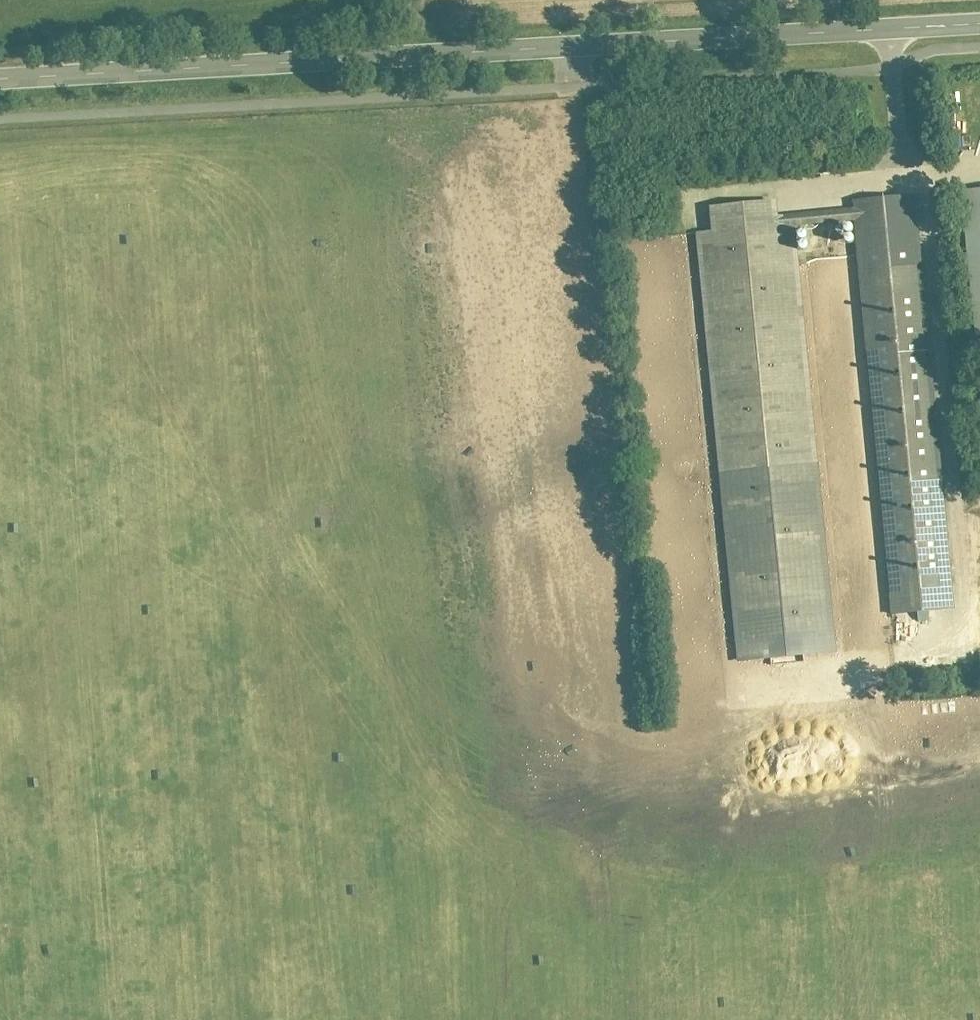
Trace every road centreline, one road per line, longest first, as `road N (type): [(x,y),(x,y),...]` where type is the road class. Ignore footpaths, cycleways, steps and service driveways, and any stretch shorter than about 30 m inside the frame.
road 1 (tertiary): [(0,80),(979,22)]

